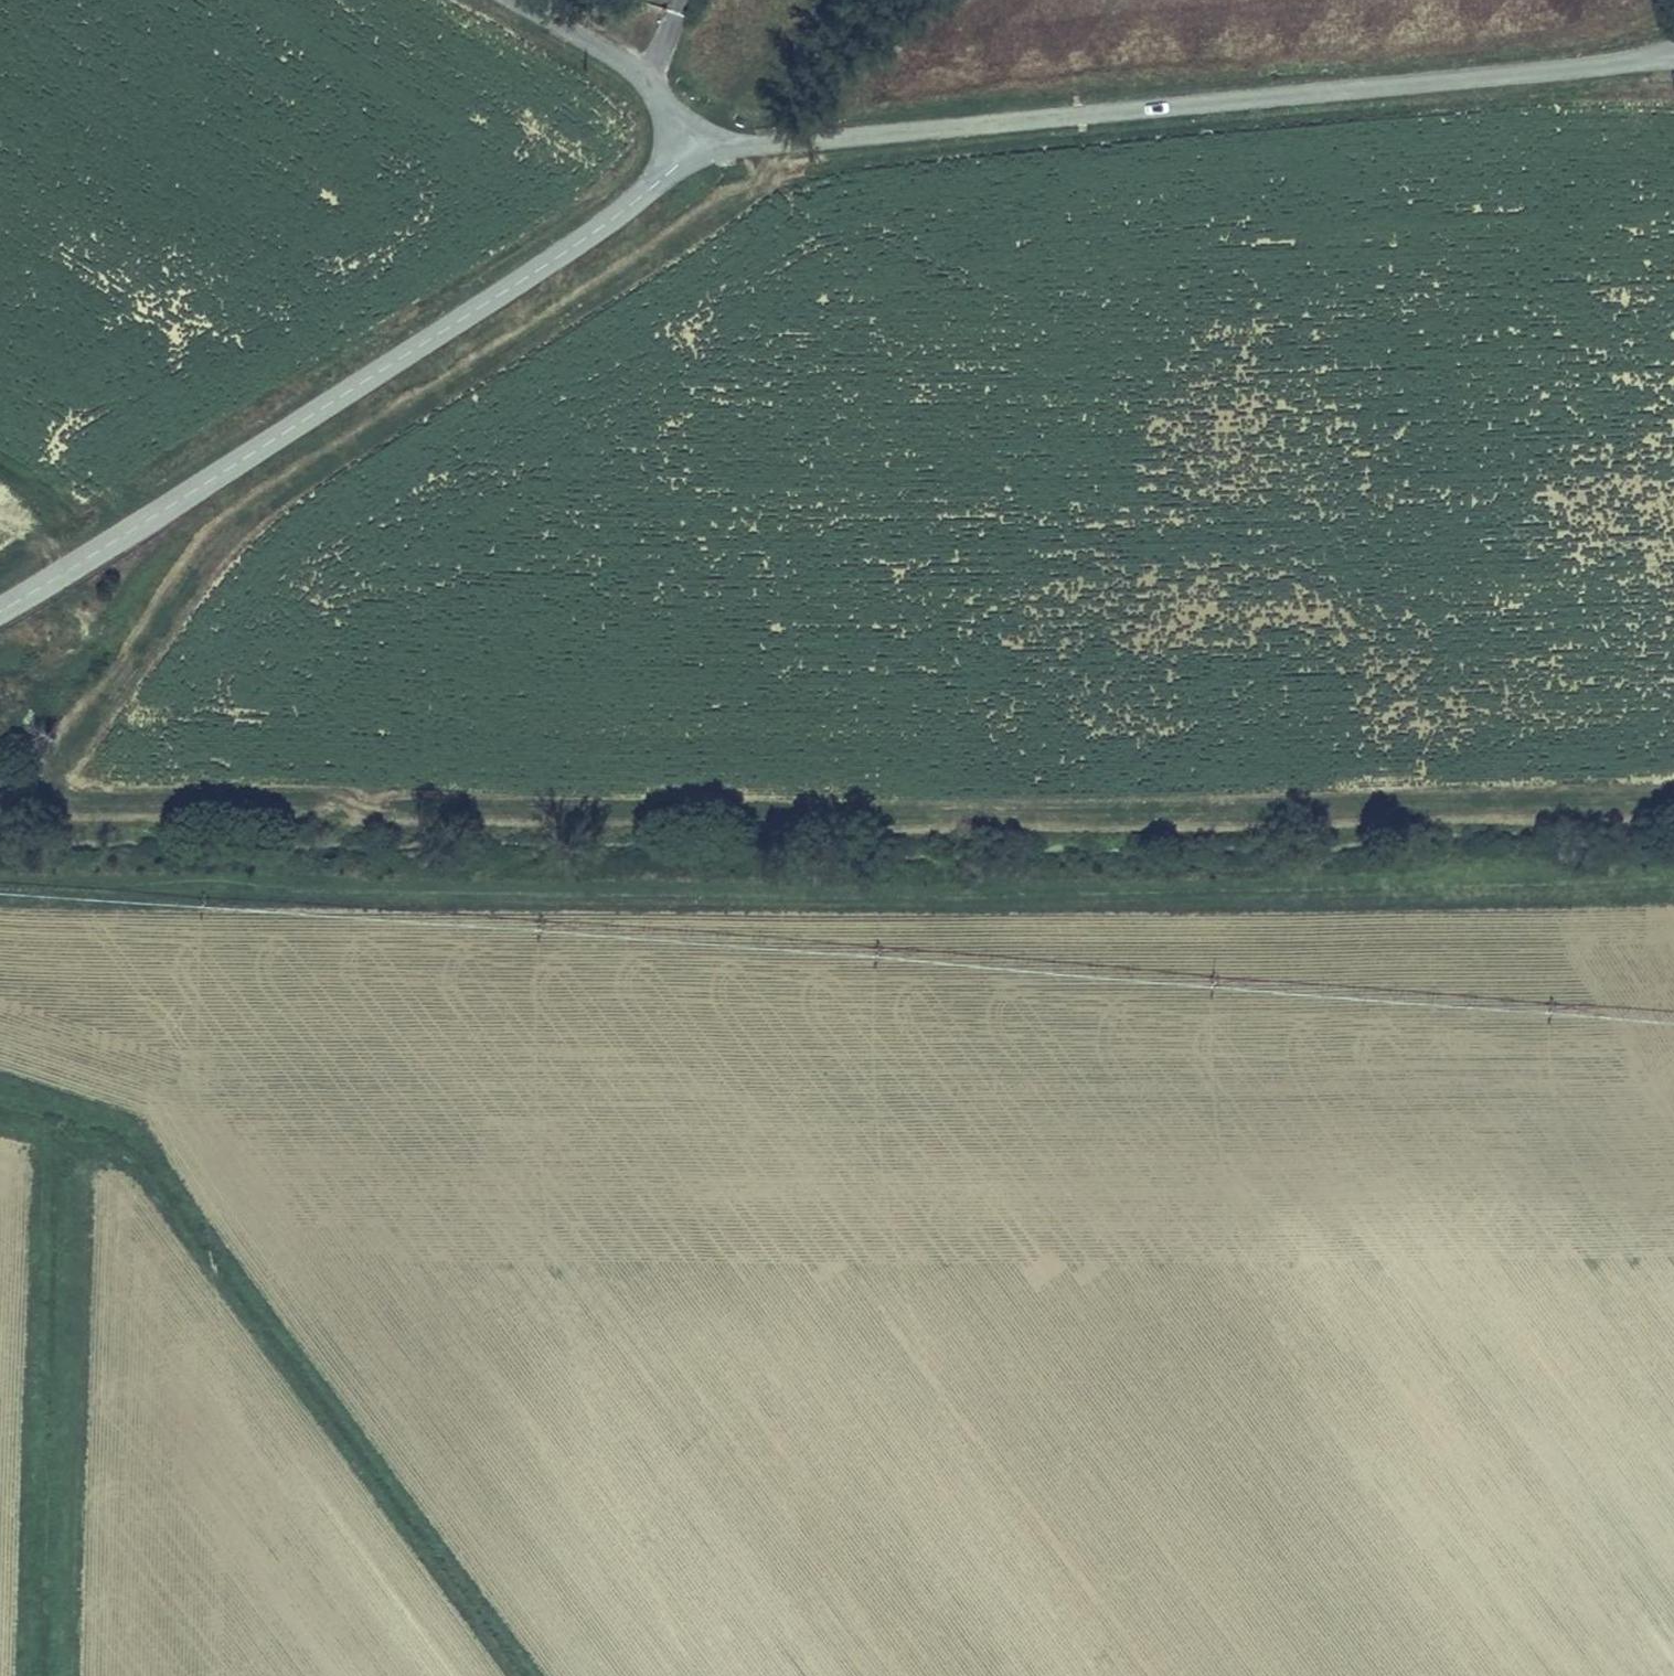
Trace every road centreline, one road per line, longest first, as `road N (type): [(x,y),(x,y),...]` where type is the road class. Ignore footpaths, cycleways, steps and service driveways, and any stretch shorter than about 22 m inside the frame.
road 1 (track): [(0,786),(81,805),(135,806),(1673,795)]
road 2 (tertiary): [(1673,44),(1609,60),(693,150)]
road 3 (tertiary): [(693,150),(561,254),(0,609)]
road 4 (unclassified): [(693,150),(641,81),(521,0)]

